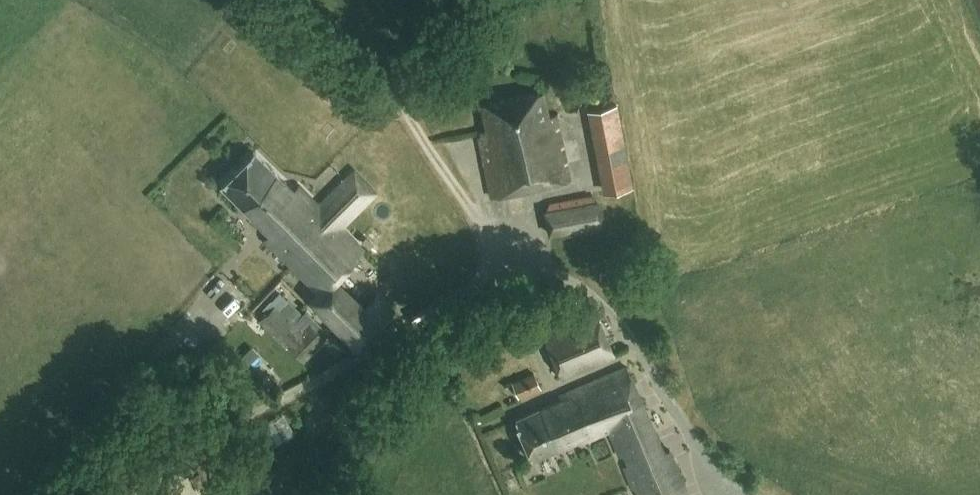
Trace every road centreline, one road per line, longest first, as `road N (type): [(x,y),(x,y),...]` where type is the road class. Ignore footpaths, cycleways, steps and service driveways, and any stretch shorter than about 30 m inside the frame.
road 1 (unclassified): [(126,494),(501,267)]
road 2 (track): [(291,0),(406,79),(409,60),(446,0)]
road 3 (unclassified): [(501,267),(406,103),(406,79)]
road 4 (track): [(356,358),(366,393),(322,494)]

